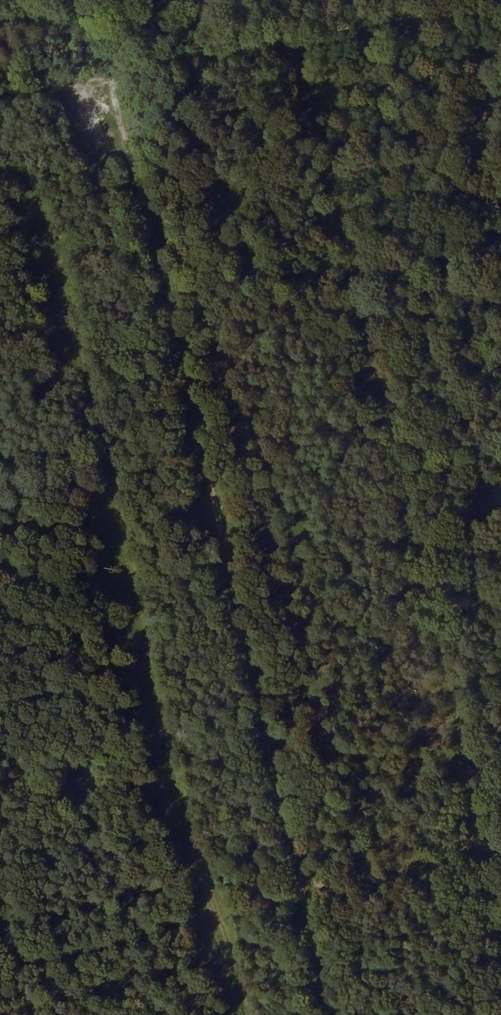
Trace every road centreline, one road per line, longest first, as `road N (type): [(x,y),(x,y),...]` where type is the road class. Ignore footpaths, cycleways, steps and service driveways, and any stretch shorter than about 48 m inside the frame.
road 1 (track): [(122,81),(342,1014)]
road 2 (track): [(262,1014),(57,202),(22,172),(0,176)]
road 3 (track): [(500,899),(321,43)]
road 4 (track): [(500,8),(122,81)]

